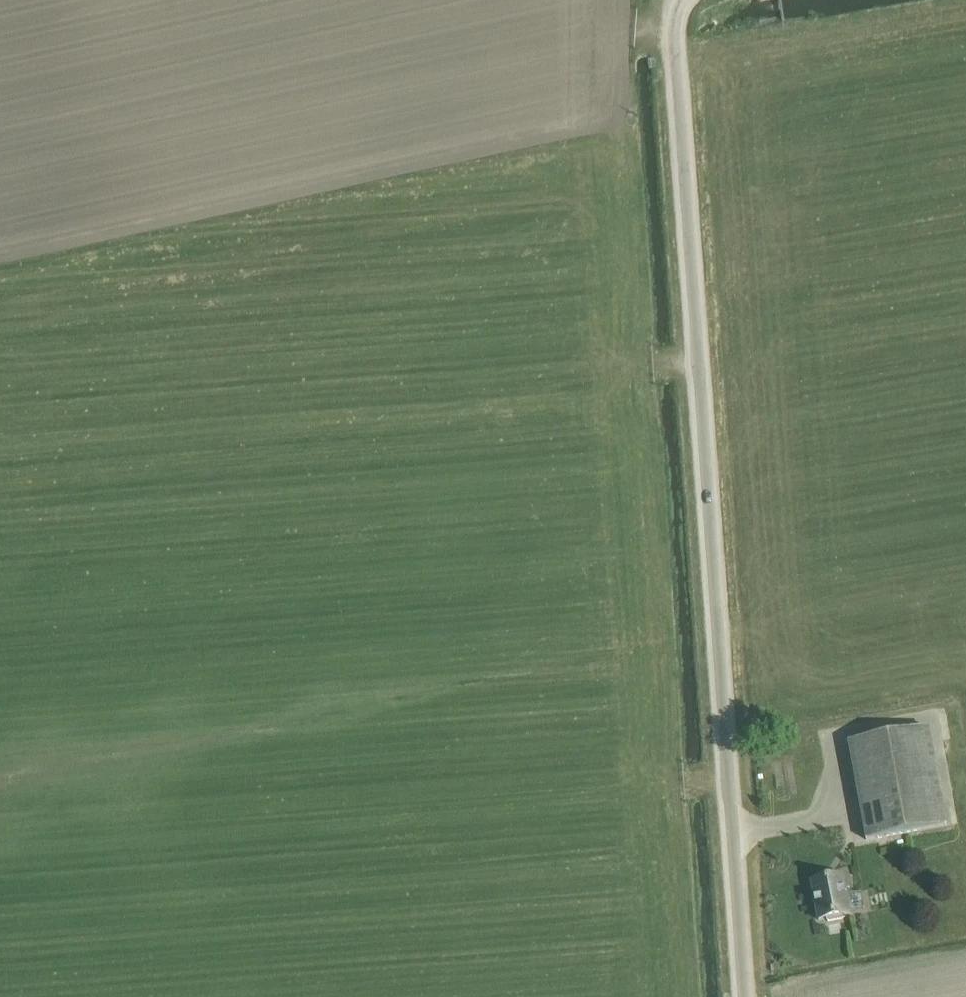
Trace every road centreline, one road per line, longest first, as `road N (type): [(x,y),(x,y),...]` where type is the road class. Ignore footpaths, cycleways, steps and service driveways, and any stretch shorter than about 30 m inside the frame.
road 1 (unclassified): [(744,996),(677,0)]

